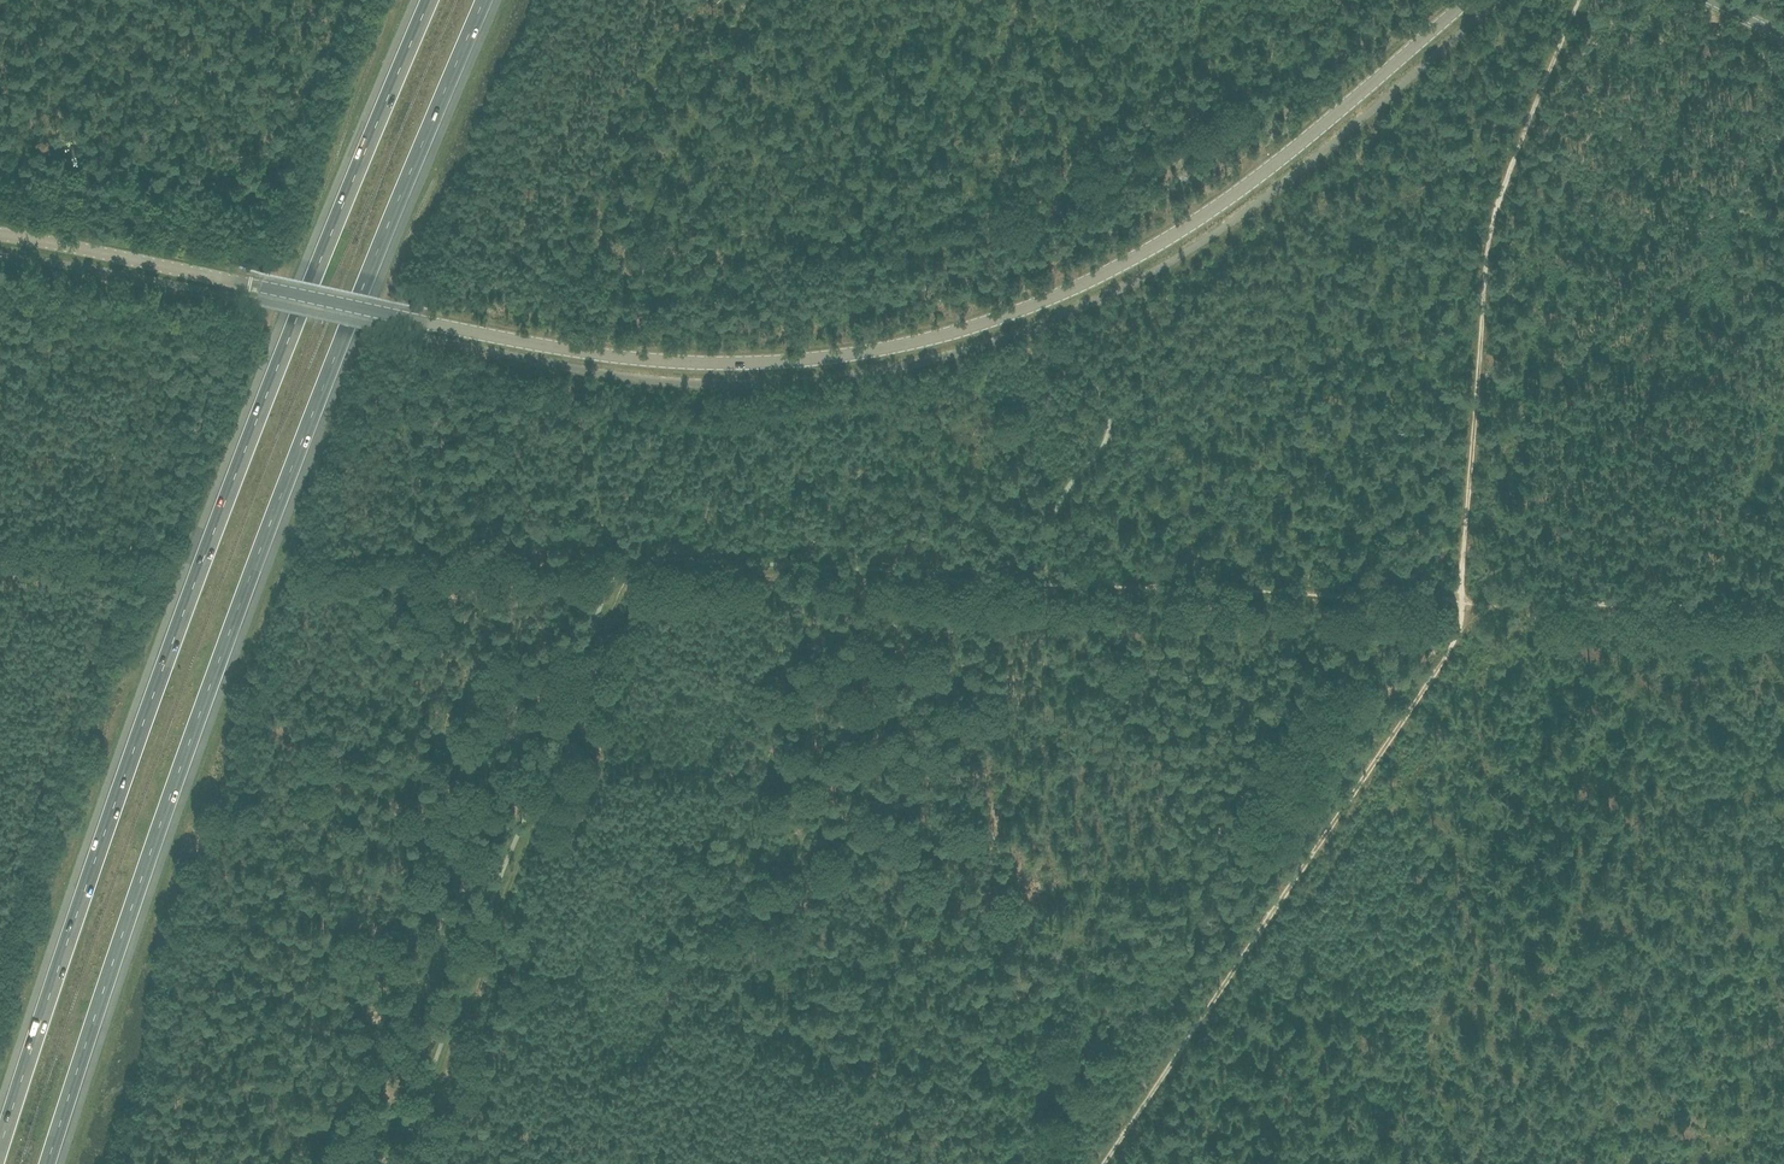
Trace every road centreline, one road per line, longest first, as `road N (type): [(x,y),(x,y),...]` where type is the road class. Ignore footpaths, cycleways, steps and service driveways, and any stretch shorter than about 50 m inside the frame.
road 1 (track): [(408,1163),(627,569),(1460,598)]
road 2 (motorway): [(47,1163),(270,524),(483,0)]
road 3 (motorway): [(429,0),(173,642),(0,1148)]
road 4 (tertiary): [(398,315),(651,361),(830,356),(945,334),(1088,280),(1190,224),(1467,0)]
road 5 (track): [(1103,1163),(1399,724),(1451,644),(1461,610)]
road 6 (track): [(1579,0),(1488,222),(1460,598)]
road 7 (track): [(1460,598),(1783,606)]
road 8 (tertiary): [(0,234),(263,287)]
road 9 (track): [(141,0),(26,145),(0,166)]
road 10 (tertiary): [(398,315),(263,287)]

